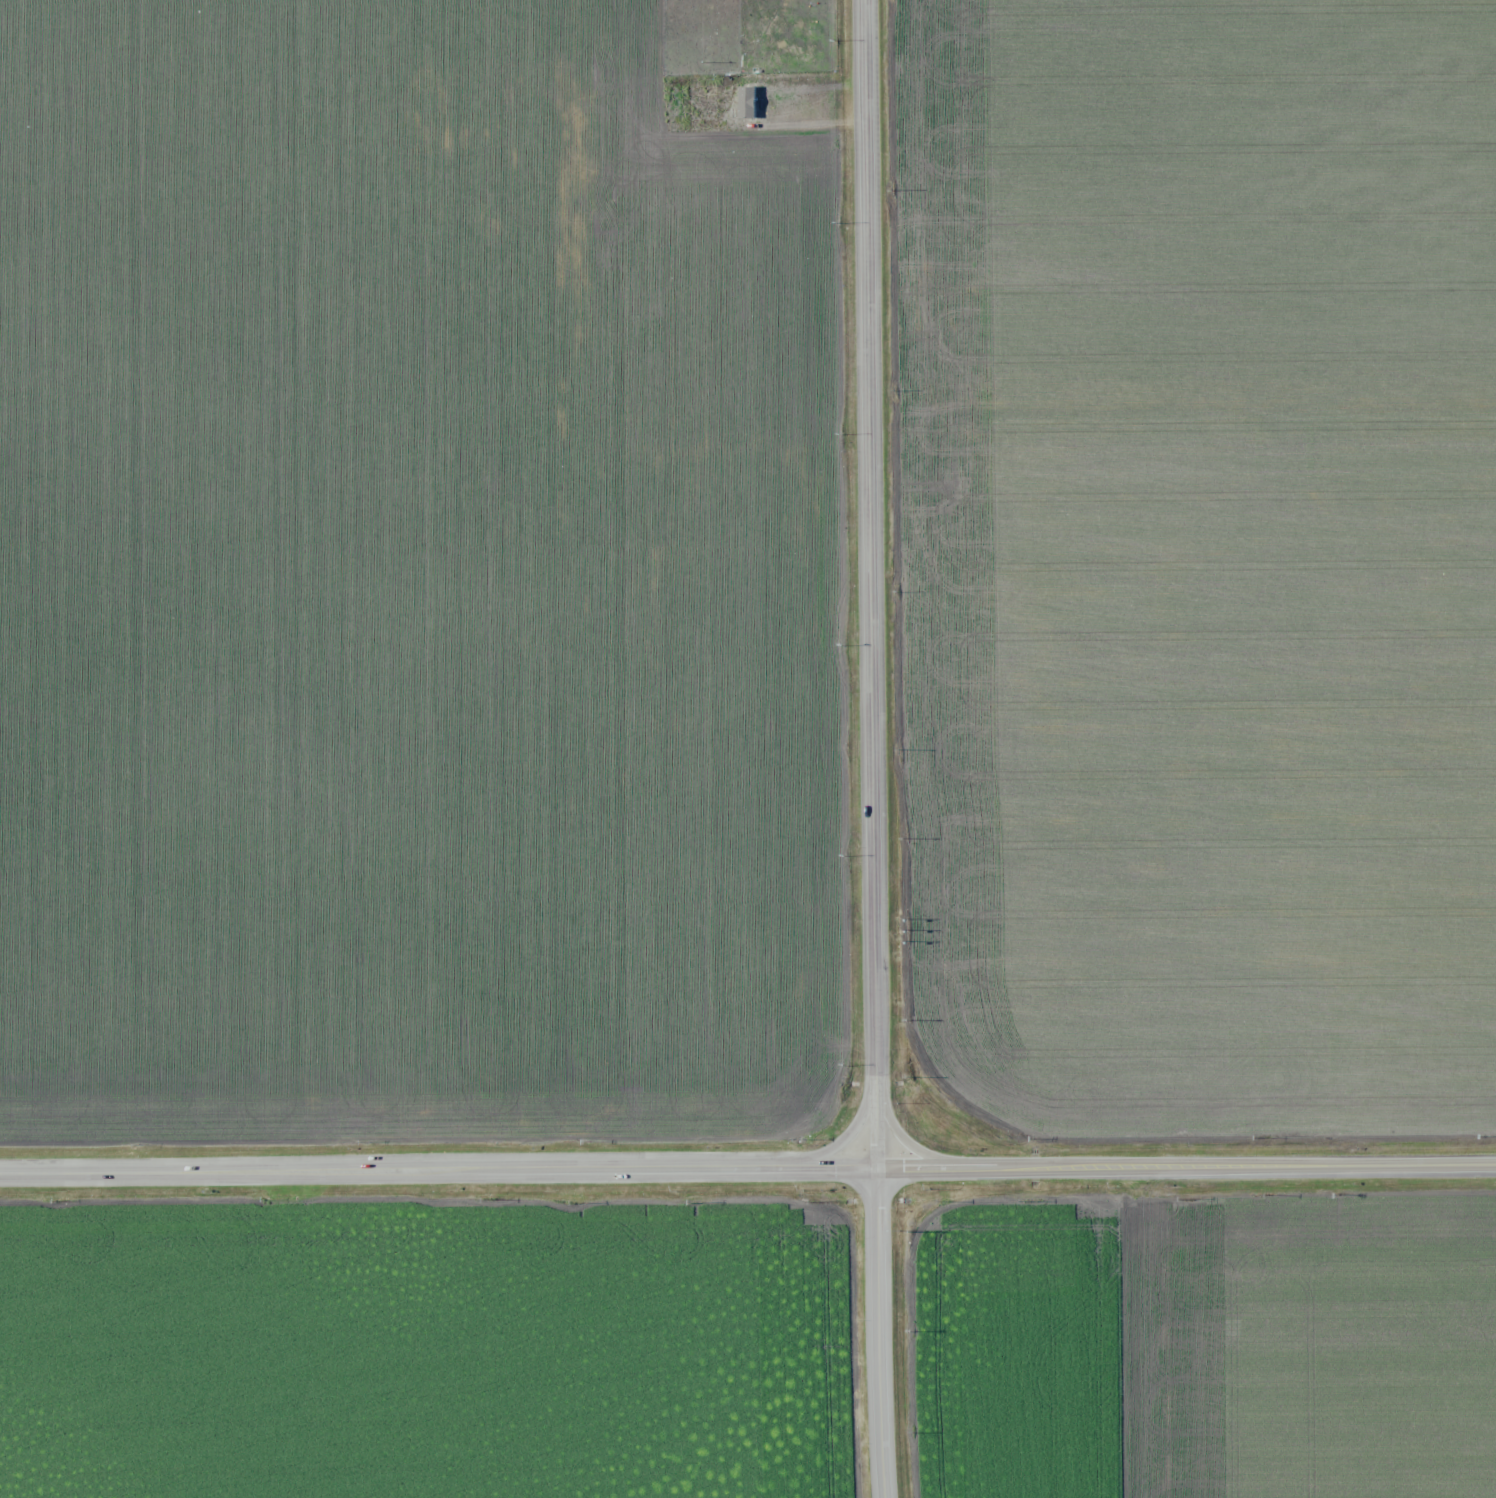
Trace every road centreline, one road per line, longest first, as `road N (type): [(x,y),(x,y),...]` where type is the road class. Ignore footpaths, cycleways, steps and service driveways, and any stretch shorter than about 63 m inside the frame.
road 1 (secondary): [(876,1080),(870,0)]
road 2 (secondary): [(0,1174),(799,1168)]
road 3 (secondary): [(876,1169),(1495,1165)]
road 4 (secondary): [(882,1497),(876,1169)]
road 5 (secondary): [(957,1168),(909,1141),(876,1080)]
road 6 (secondary): [(876,1080),(855,1130),(799,1168)]

